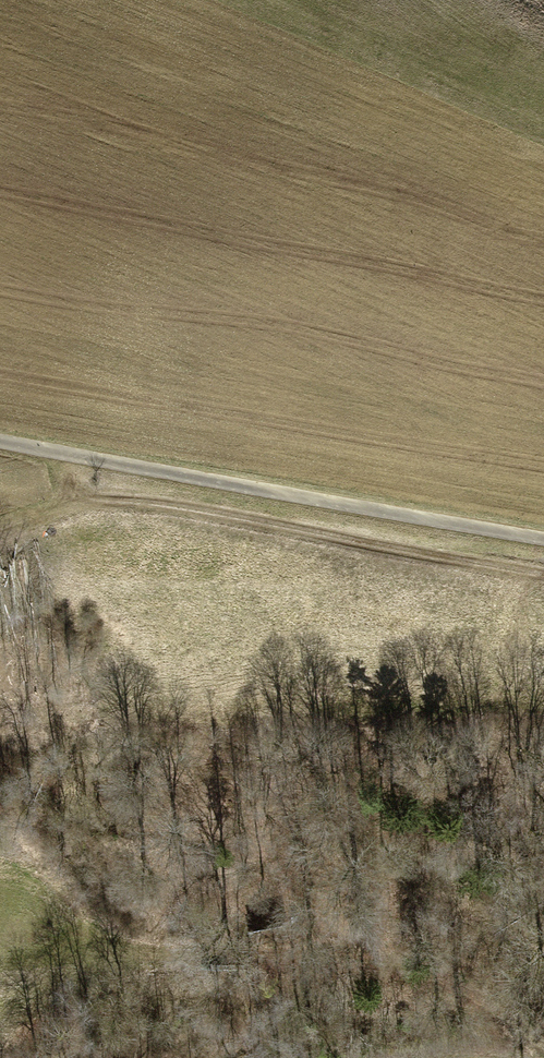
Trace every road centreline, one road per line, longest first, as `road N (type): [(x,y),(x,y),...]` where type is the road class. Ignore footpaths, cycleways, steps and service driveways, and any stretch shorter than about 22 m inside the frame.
road 1 (track): [(0,432),(543,537)]
road 2 (track): [(543,567),(104,496),(45,498)]

